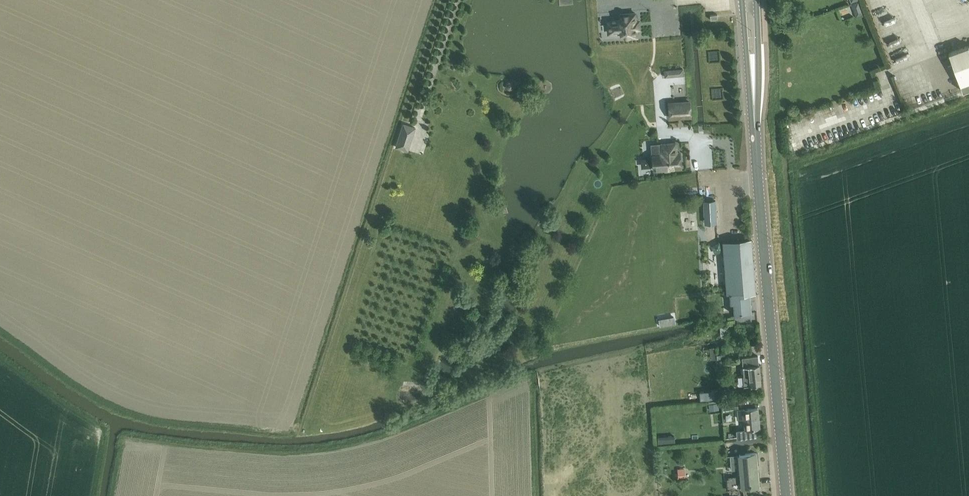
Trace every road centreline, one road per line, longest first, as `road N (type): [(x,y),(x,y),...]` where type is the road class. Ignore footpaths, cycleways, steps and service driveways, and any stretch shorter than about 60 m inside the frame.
road 1 (secondary): [(786,495),(753,102)]

